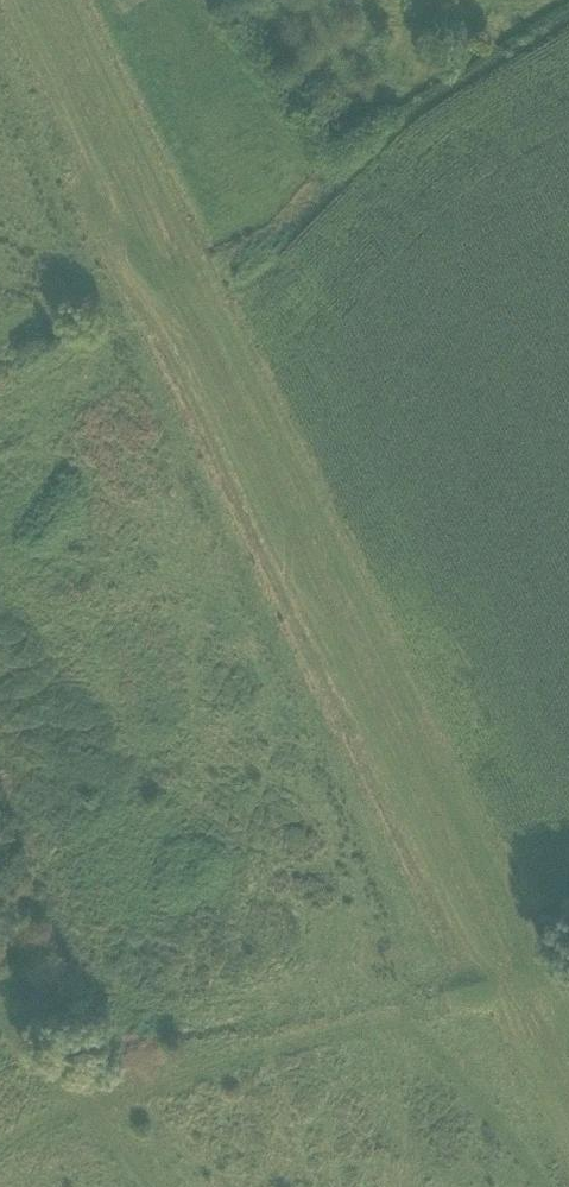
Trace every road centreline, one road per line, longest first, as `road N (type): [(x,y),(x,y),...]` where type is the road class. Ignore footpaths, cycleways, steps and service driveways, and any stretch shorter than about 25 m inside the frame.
road 1 (track): [(568,1098),(34,0)]
road 2 (track): [(0,1119),(568,963)]
road 3 (track): [(165,1186),(52,1061),(0,982)]
road 4 (track): [(174,287),(74,178)]

